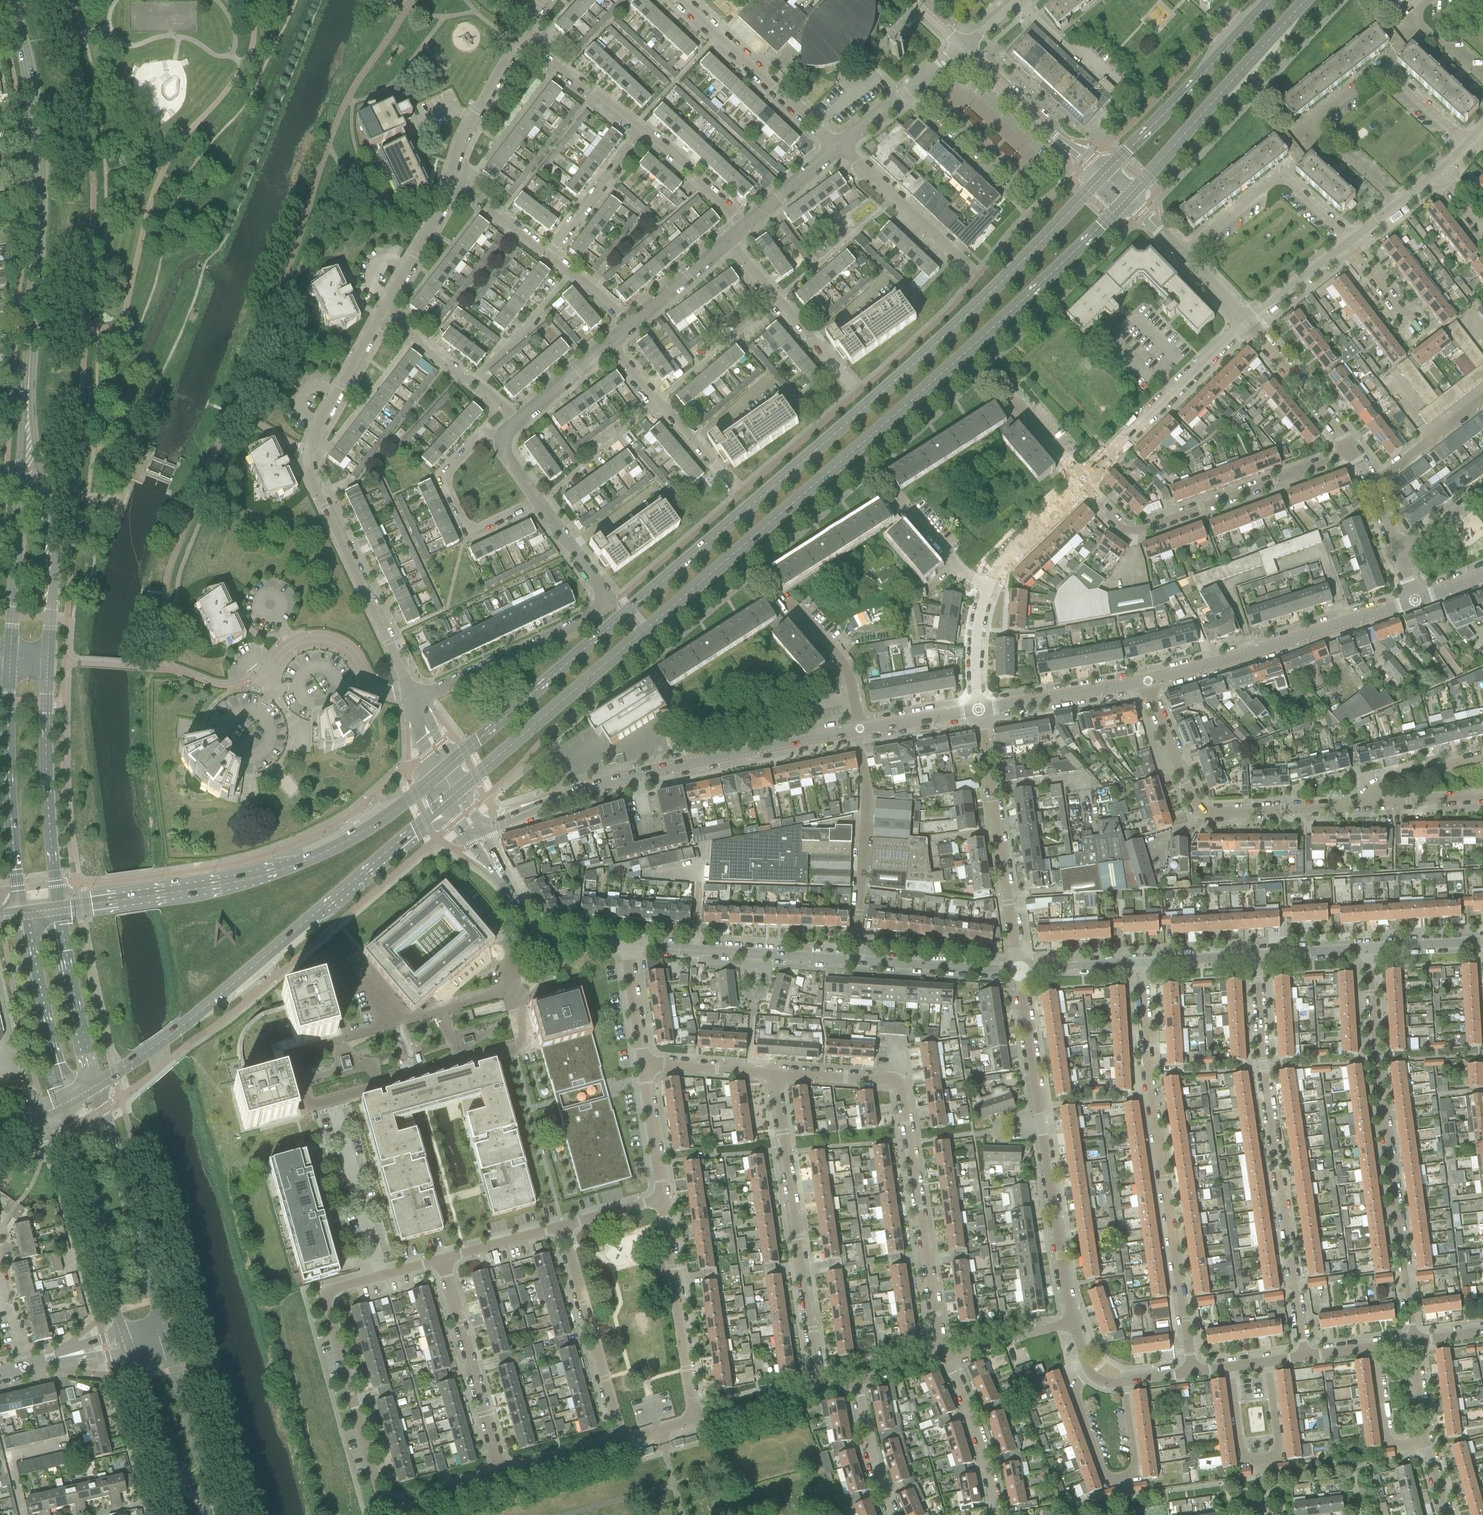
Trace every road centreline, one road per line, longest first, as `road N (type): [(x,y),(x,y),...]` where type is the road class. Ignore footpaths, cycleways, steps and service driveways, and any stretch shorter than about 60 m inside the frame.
road 1 (primary): [(460,790),(912,404),(1126,199)]
road 2 (primary): [(1103,176),(891,384),(449,766)]
road 3 (primary): [(97,1086),(182,1027),(446,802)]
road 4 (residential): [(1193,1372),(1151,1094),(1141,964)]
road 5 (primary): [(435,777),(377,825),(298,866),(221,887),(58,910)]
road 6 (secondary): [(5,0),(38,143),(27,402)]
road 7 (residential): [(942,1359),(901,1090),(894,1082),(774,1074)]
road 8 (residential): [(1256,957),(1304,1357)]
road 9 (residential): [(1412,1343),(1368,950)]
road 10 (tertiary): [(482,831),(565,794),(859,730)]
road 11 (residential): [(1072,1323),(1018,971)]
road 12 (tertiary): [(415,701),(613,602),(540,508)]
road 13 (residential): [(1467,147),(1385,68),(1311,125),(1397,205)]
road 14 (residential): [(821,1392),(774,1074)]
road 15 (residential): [(1364,805),(1207,813),(1197,807),(1143,682)]
road 16 (residential): [(1080,485),(1121,529),(1138,531),(1351,452)]
road 17 (residential): [(401,1501),(379,1500),(327,1300),(330,1291),(381,1276)]
road 18 (tertiary): [(1143,682),(1413,600)]
road 19 (residential): [(856,392),(737,493),(657,403)]
road 20 (residential): [(415,701),(308,452)]
road 21 (primary): [(1126,199),(1307,0)]
road 22 (residential): [(1018,971),(978,711)]
road 23 (secondary): [(49,661),(56,556),(27,402)]
road 24 (secondary): [(165,1333),(97,1086)]
road 25 (secondary): [(58,910),(49,661)]
road 26 (secondary): [(9,667),(23,915)]
road 27 (secondary): [(27,402),(10,649)]
road 28 (primary): [(1272,0),(1103,176)]
road 29 (residential): [(1123,1382),(1134,1468),(1121,1482),(1106,1480),(1074,1393),(1088,1371)]
road 30 (secondary): [(61,1105),(124,1334)]
road 31 (residential): [(856,963),(866,795),(859,730)]
road 32 (tertiary): [(627,945),(856,963)]
road 33 (residential): [(695,1420),(663,1199)]
road 34 (residential): [(622,1440),(562,1226)]
road 35 (residential): [(501,1474),(443,1260)]
road 36 (residential): [(1268,1362),(1279,1450),(1251,1464),(1242,1454),(1229,1367)]
road 37 (residential): [(1182,254),(1281,179),(1349,243)]
road 38 (residential): [(838,149),(680,0)]
road 39 (residential): [(540,508),(477,533),(464,526),(447,475),(482,439),(503,436)]
road 40 (secondary): [(23,915),(61,1105)]
road 41 (secondary): [(220,1514),(165,1333)]
road 42 (tertiary): [(1103,176),(964,48)]
road 43 (residential): [(415,701),(370,685),(334,643),(292,647),(261,675)]
road 44 (secondary): [(130,1350),(159,1431),(212,1514)]
road 45 (residential): [(331,1100),(381,1276)]
road 46 (secondary): [(97,1086),(58,910)]
road 47 (tertiary): [(627,945),(540,938),(496,869)]
road 48 (residential): [(1351,452),(1245,321)]
road 49 (tertiary): [(978,711),(1143,682)]
road 50 (residential): [(994,1514),(946,1358)]
road 51 (tertiary): [(856,963),(1018,971)]
road 52 (tertiary): [(838,149),(964,48)]
road 53 (residential): [(859,730),(847,671),(782,595)]
road 54 (residential): [(894,199),(777,305)]
road 55 (residential): [(657,403),(540,508)]
road 56 (residential): [(550,259),(644,135)]
road 57 (residential): [(644,135),(517,46)]
road 58 (residential): [(449,184),(457,150),(517,46)]
road 59 (residential): [(777,305),(657,403)]
road 60 (residential): [(379,319),(449,184)]
road 61 (residential): [(308,452),(379,319)]
road 62 (tertiary): [(982,595),(1016,546),(1080,485)]
road 63 (residential): [(473,383),(568,275)]
road 64 (residential): [(1372,487),(1482,400)]
road 65 (residential): [(746,230),(644,135)]
road 66 (residential): [(896,1514),(876,1469),(858,1381)]
road 67 (residential): [(663,1199),(644,1065)]
road 68 (residential): [(1425,1441),(1392,1446),(1384,1434),(1372,1348)]
road 69 (residential): [(1482,755),(1384,781),(1364,805)]
road 70 (residential): [(946,1358),(1072,1323)]
road 71 (residential): [(774,1074),(644,1065)]
road 72 (tertiary): [(1245,321),(1349,243)]
road 73 (residential): [(695,1420),(821,1392)]
road 74 (tertiary): [(630,328),(728,245)]
road 75 (tertiary): [(1084,480),(1175,390)]
road 76 (residential): [(550,259),(449,184)]
road 77 (residential): [(501,1474),(622,1440)]
road 78 (residential): [(443,1260),(562,1226)]
road 79 (tertiary): [(1018,971),(1141,964)]
road 80 (tertiary): [(746,230),(838,149)]
road 81 (residential): [(982,595),(899,506)]
road 82 (residential): [(644,1065),(627,945)]
road 83 (residential): [(1430,0),(1411,15),(1482,81)]
road 84 (tertiary): [(859,730),(978,711)]

